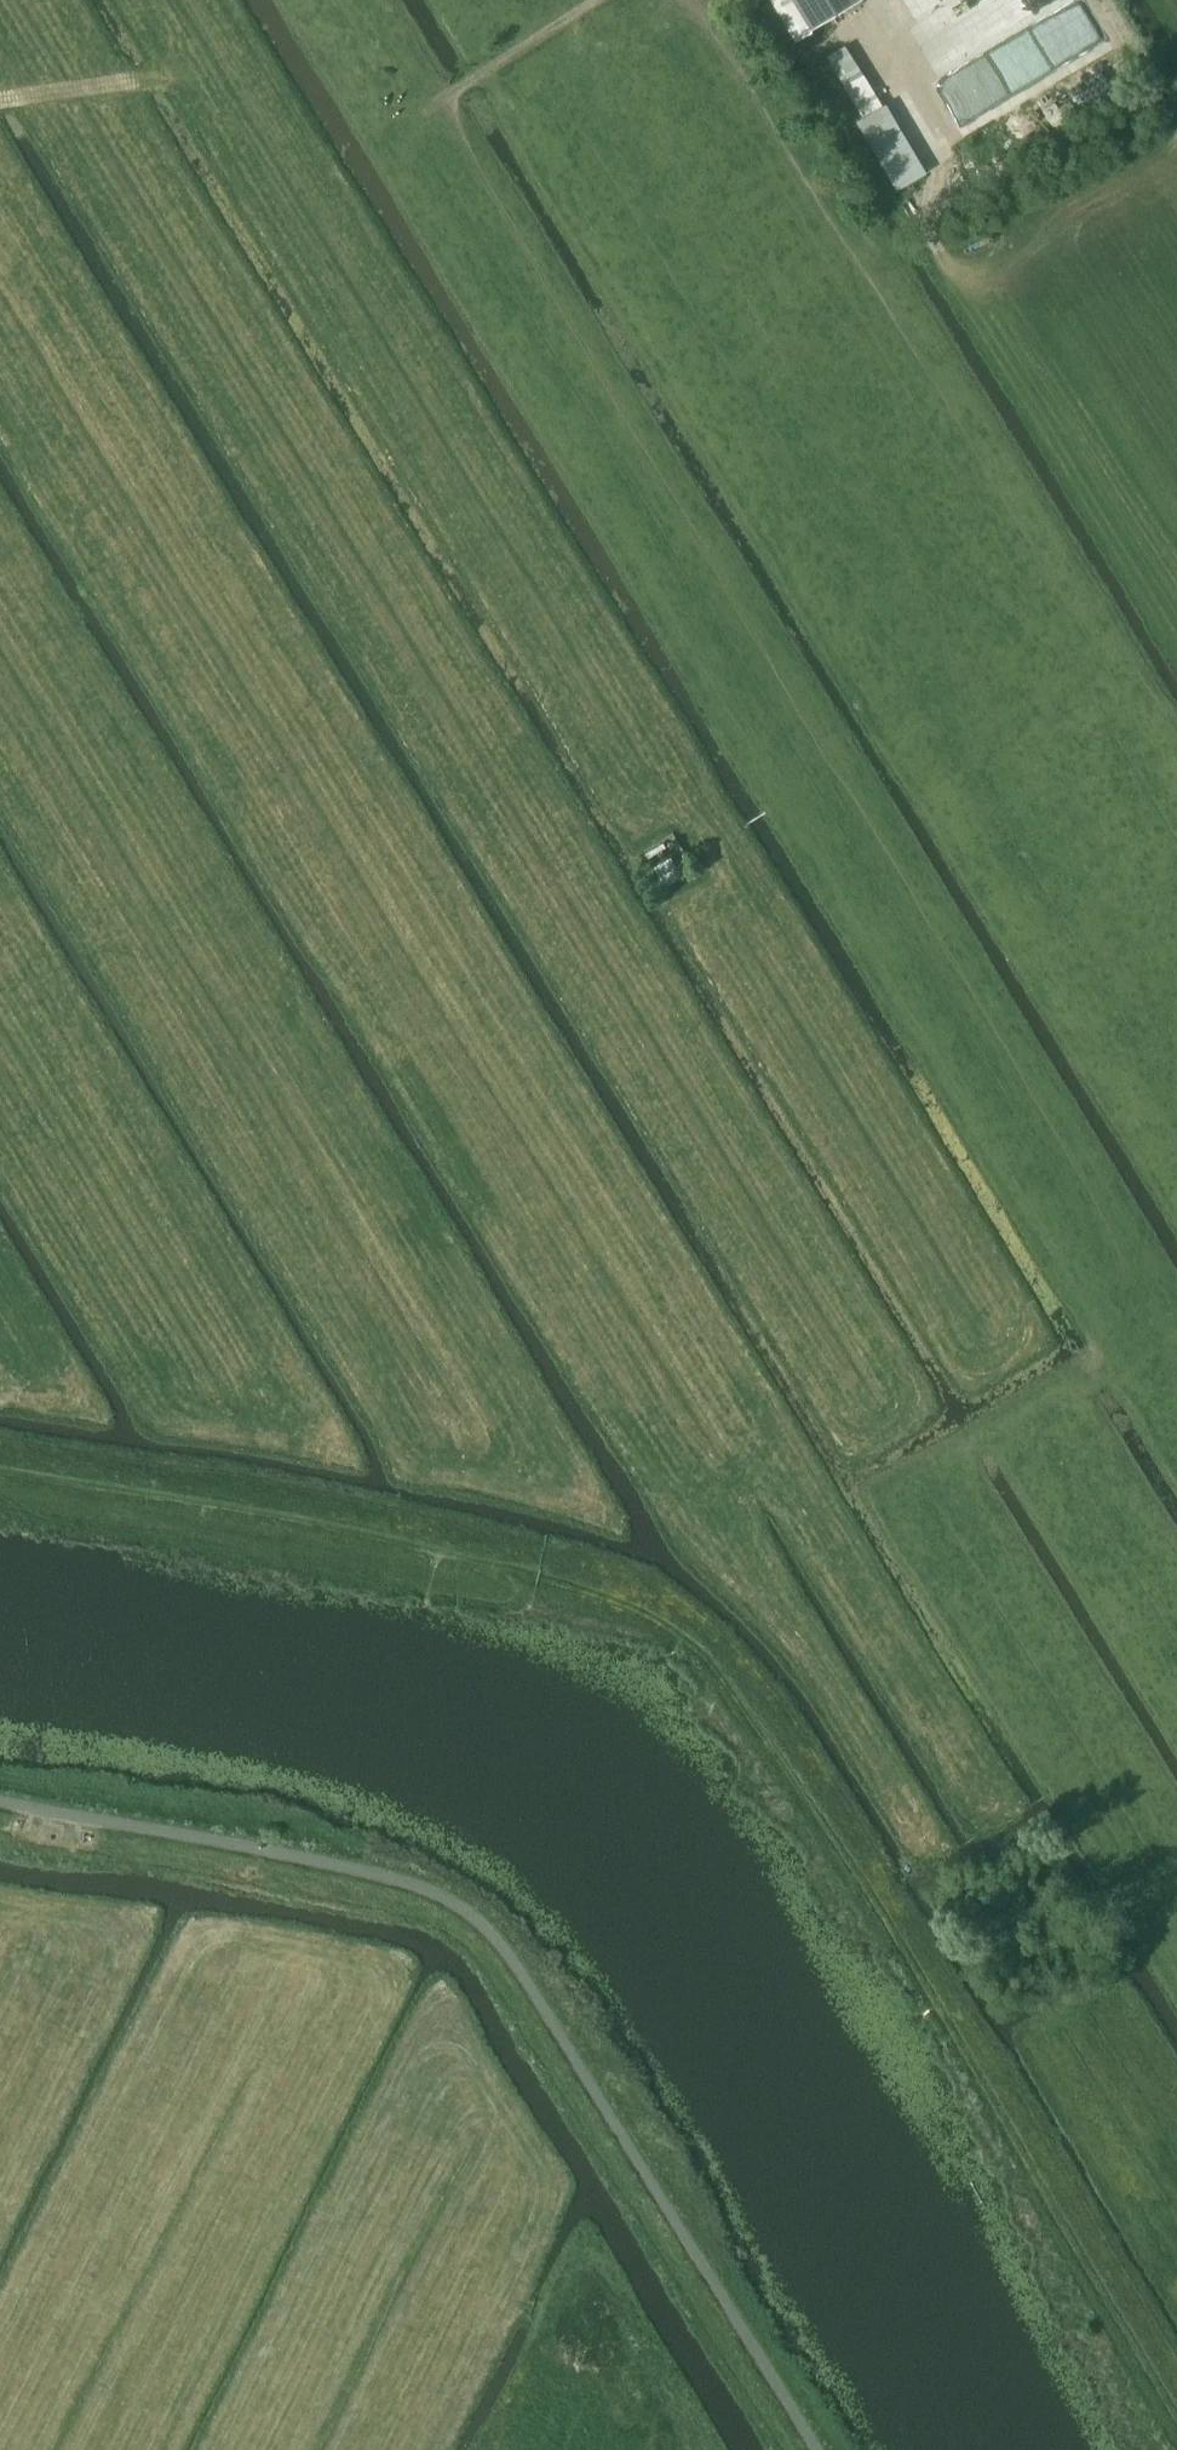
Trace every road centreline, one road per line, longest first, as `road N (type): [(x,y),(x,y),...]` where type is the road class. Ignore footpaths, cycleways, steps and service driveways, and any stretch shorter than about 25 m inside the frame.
road 1 (track): [(1176,2406),(912,1950),(701,1638),(537,1561),(0,1461)]

